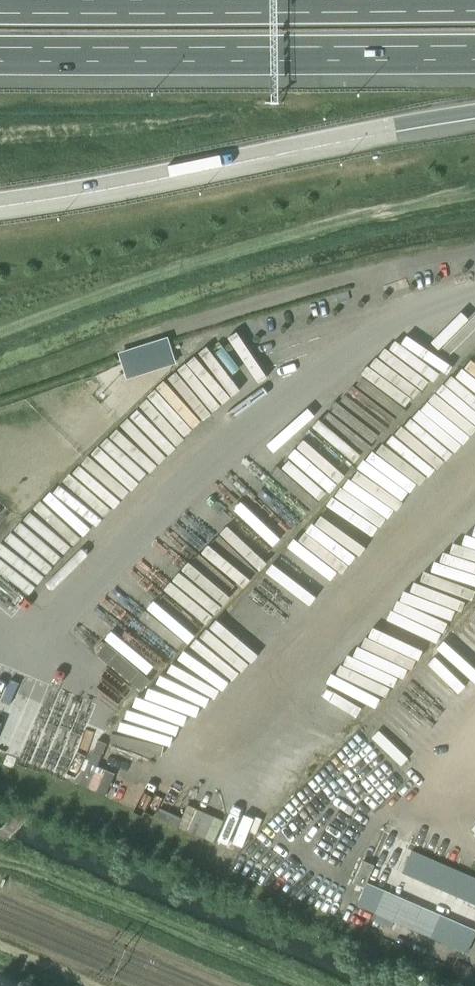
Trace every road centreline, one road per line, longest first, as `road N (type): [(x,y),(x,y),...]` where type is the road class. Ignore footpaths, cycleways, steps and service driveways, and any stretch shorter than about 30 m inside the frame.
road 1 (track): [(474,186),(0,288)]
road 2 (motorway): [(0,199),(474,111)]
road 3 (motorway): [(0,61),(474,60)]

